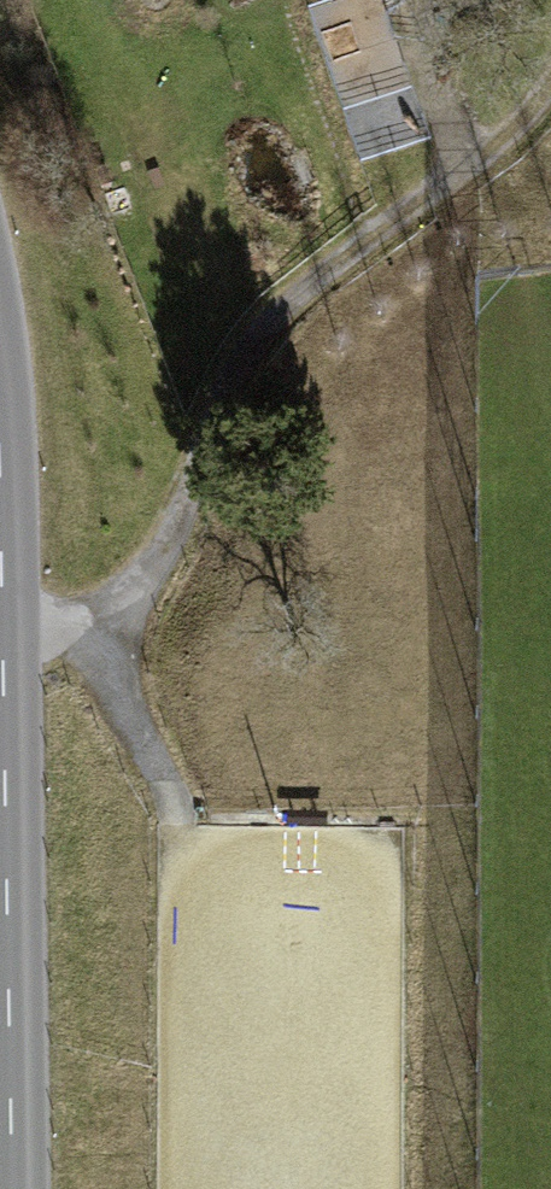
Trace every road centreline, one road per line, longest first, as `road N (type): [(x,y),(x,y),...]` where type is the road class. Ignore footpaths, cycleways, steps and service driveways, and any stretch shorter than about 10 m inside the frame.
road 1 (track): [(550,79),(256,360),(127,626),(2,627)]
road 2 (tertiary): [(11,1188),(0,516)]

